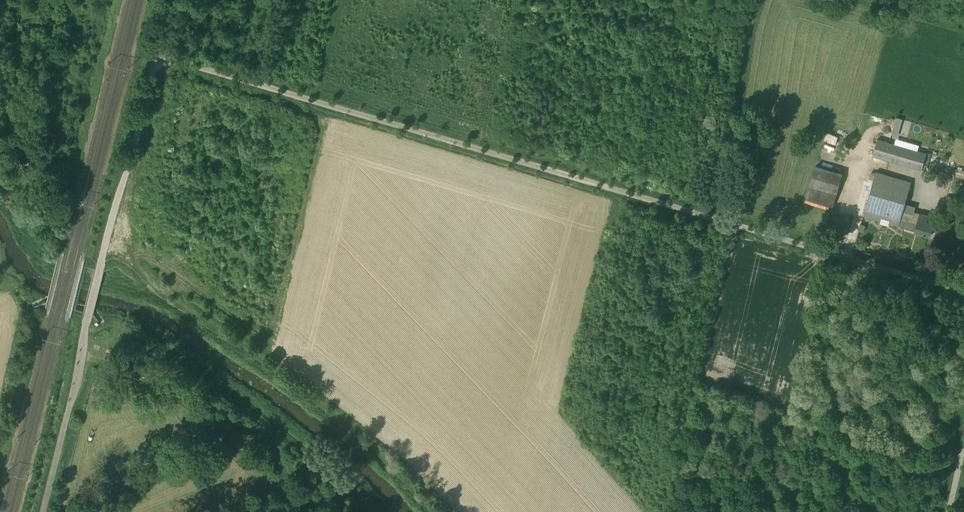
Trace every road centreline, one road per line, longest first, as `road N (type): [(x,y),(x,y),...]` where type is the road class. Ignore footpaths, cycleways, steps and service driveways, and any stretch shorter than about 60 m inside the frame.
road 1 (unclassified): [(963,292),(155,55)]
road 2 (unclassified): [(43,511),(155,55)]
road 3 (track): [(720,220),(759,0)]

